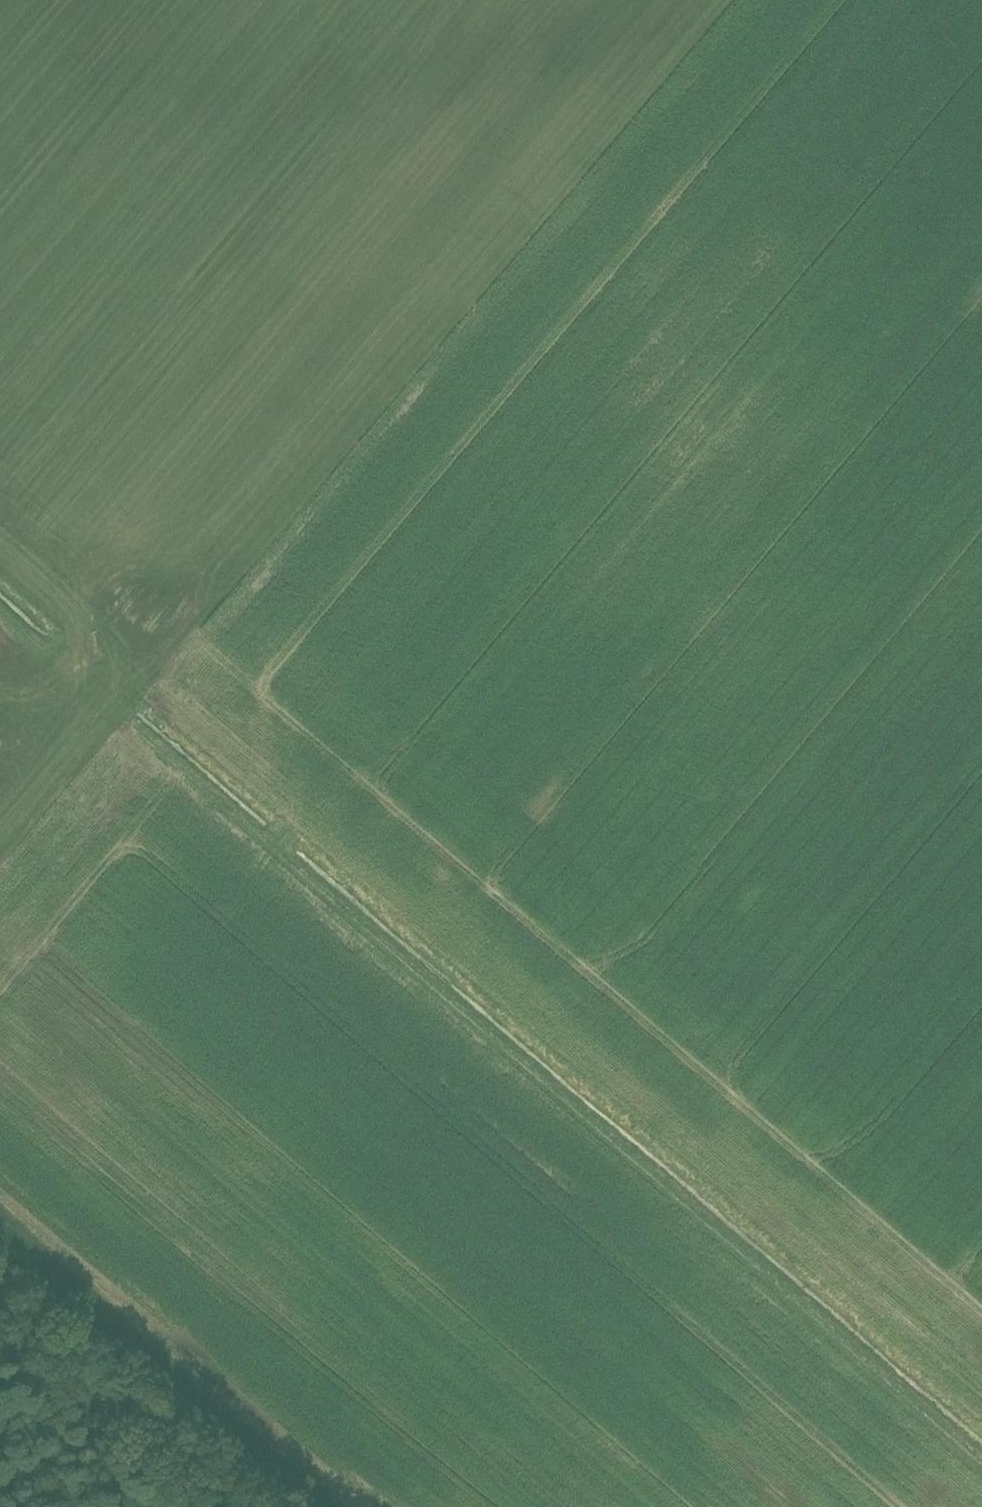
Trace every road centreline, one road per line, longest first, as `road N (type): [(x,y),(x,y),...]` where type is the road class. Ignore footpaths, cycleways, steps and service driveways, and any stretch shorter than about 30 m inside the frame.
road 1 (unclassified): [(0,1295),(253,1506)]

